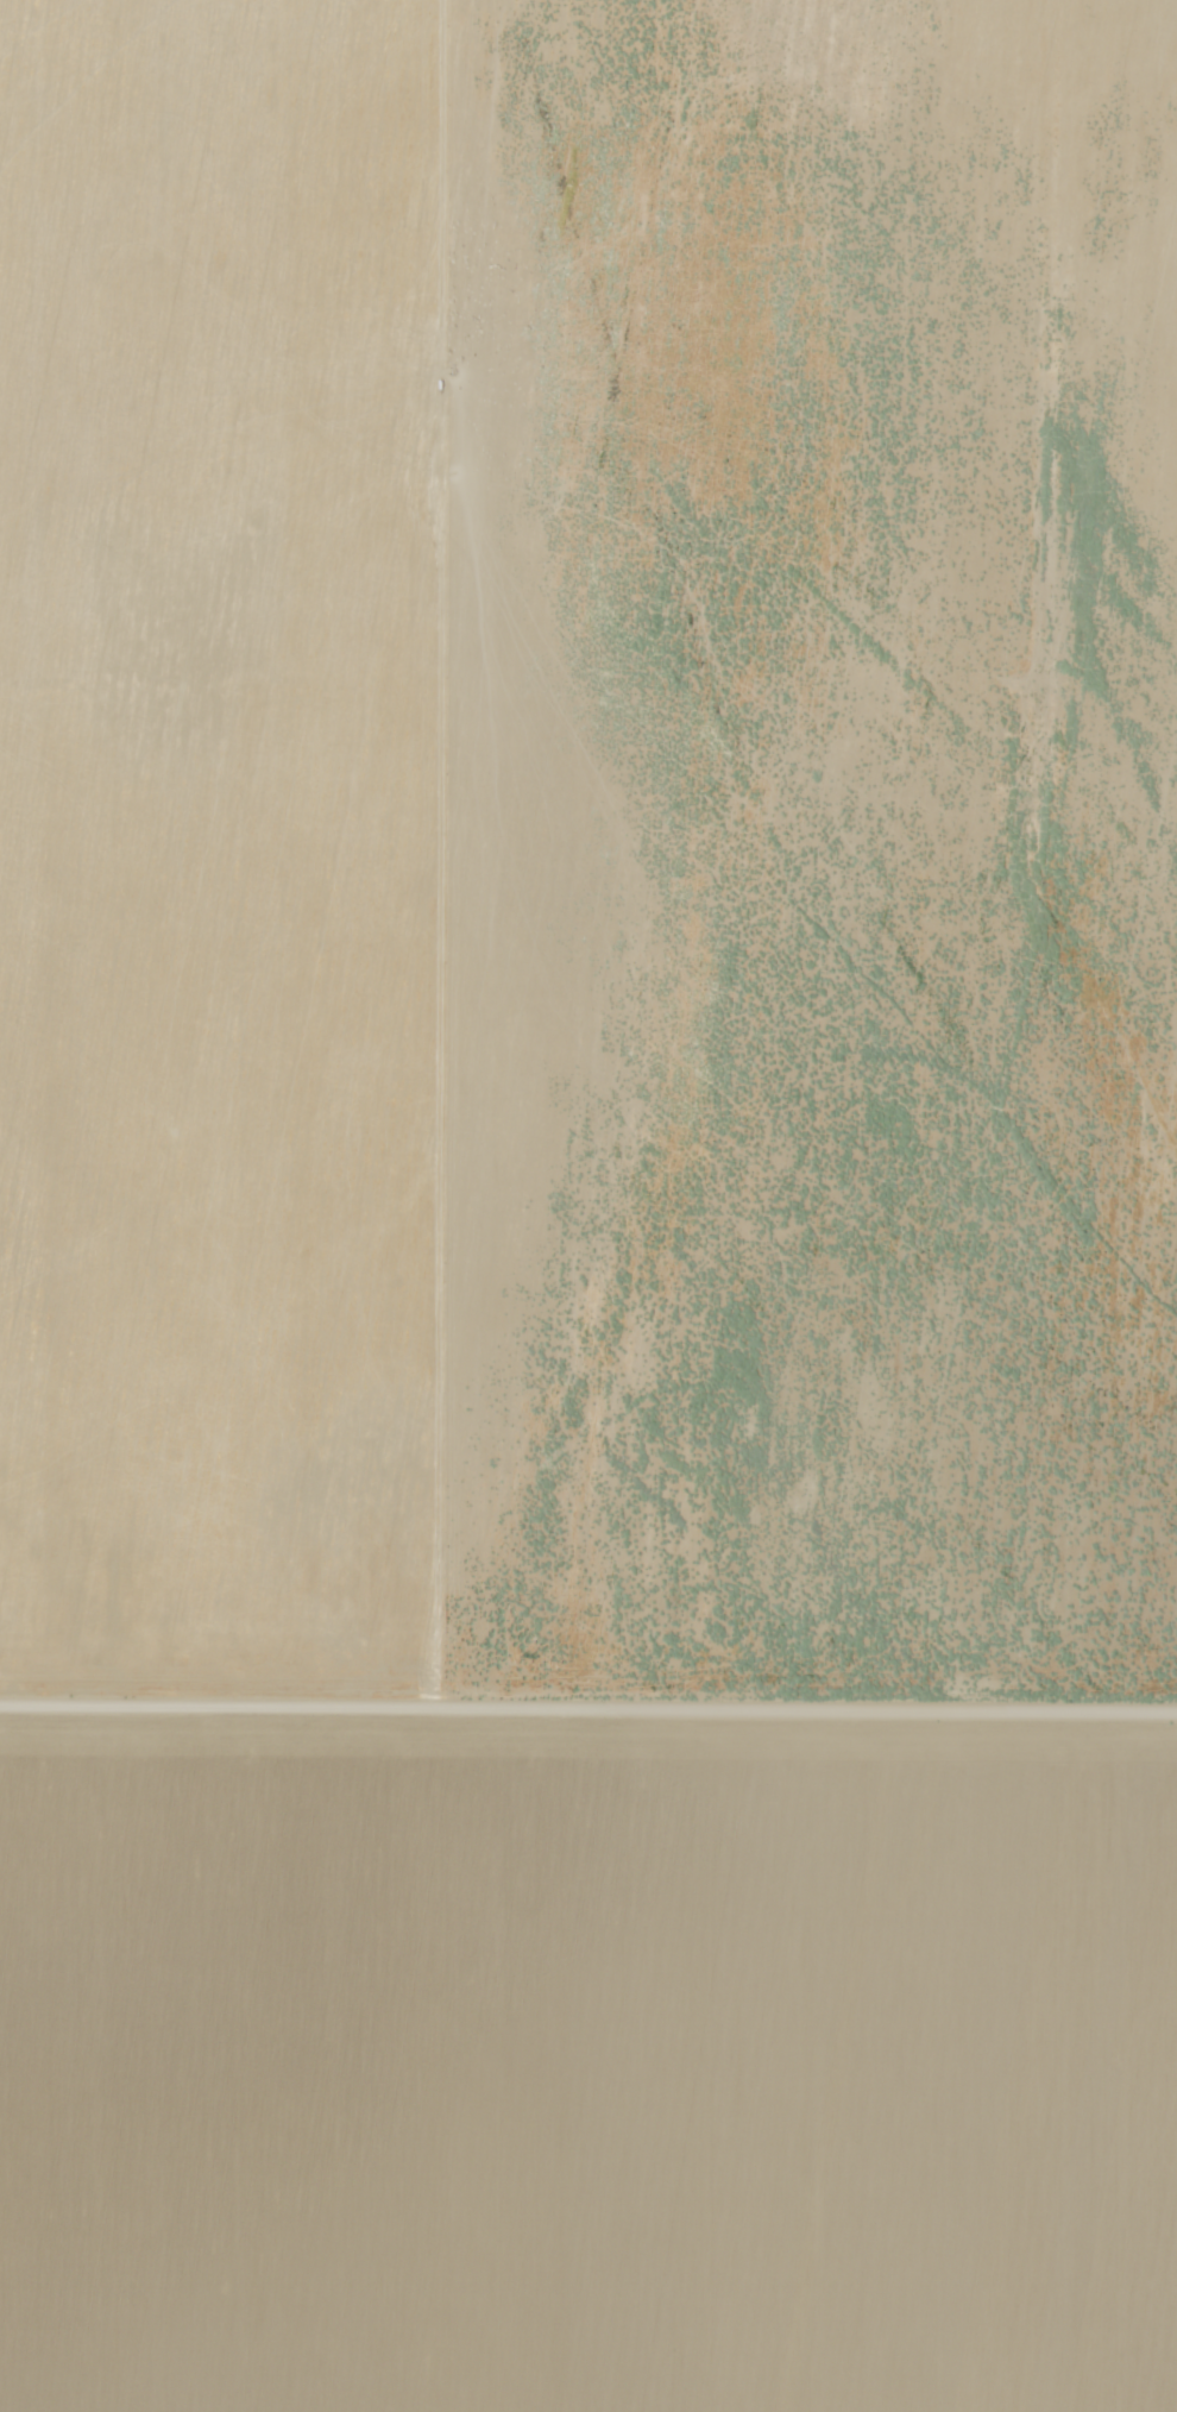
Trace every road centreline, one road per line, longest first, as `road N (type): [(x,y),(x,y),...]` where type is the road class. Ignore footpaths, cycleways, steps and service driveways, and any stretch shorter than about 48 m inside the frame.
road 1 (residential): [(1176,1718),(0,1707)]

